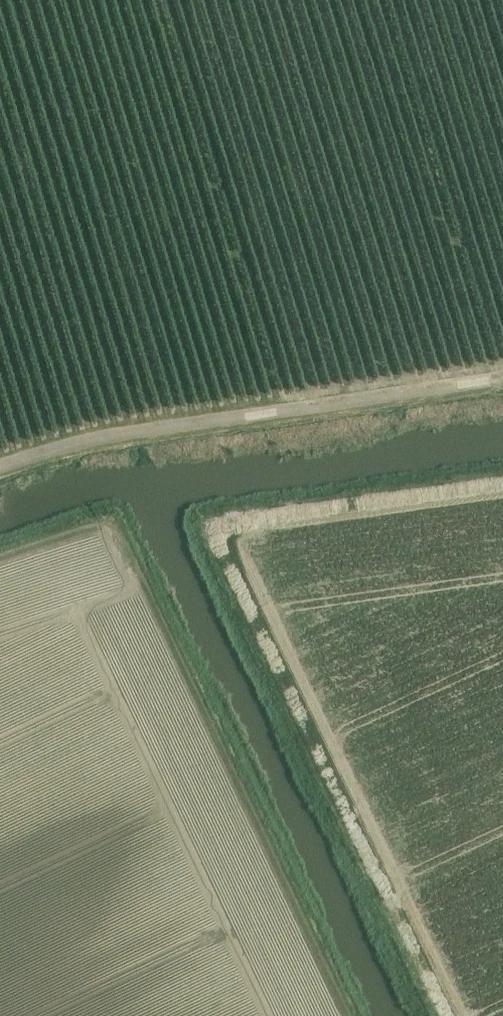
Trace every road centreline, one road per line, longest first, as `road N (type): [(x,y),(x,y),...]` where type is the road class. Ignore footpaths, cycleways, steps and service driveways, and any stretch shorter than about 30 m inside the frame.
road 1 (track): [(0,467),(169,426),(502,375)]

